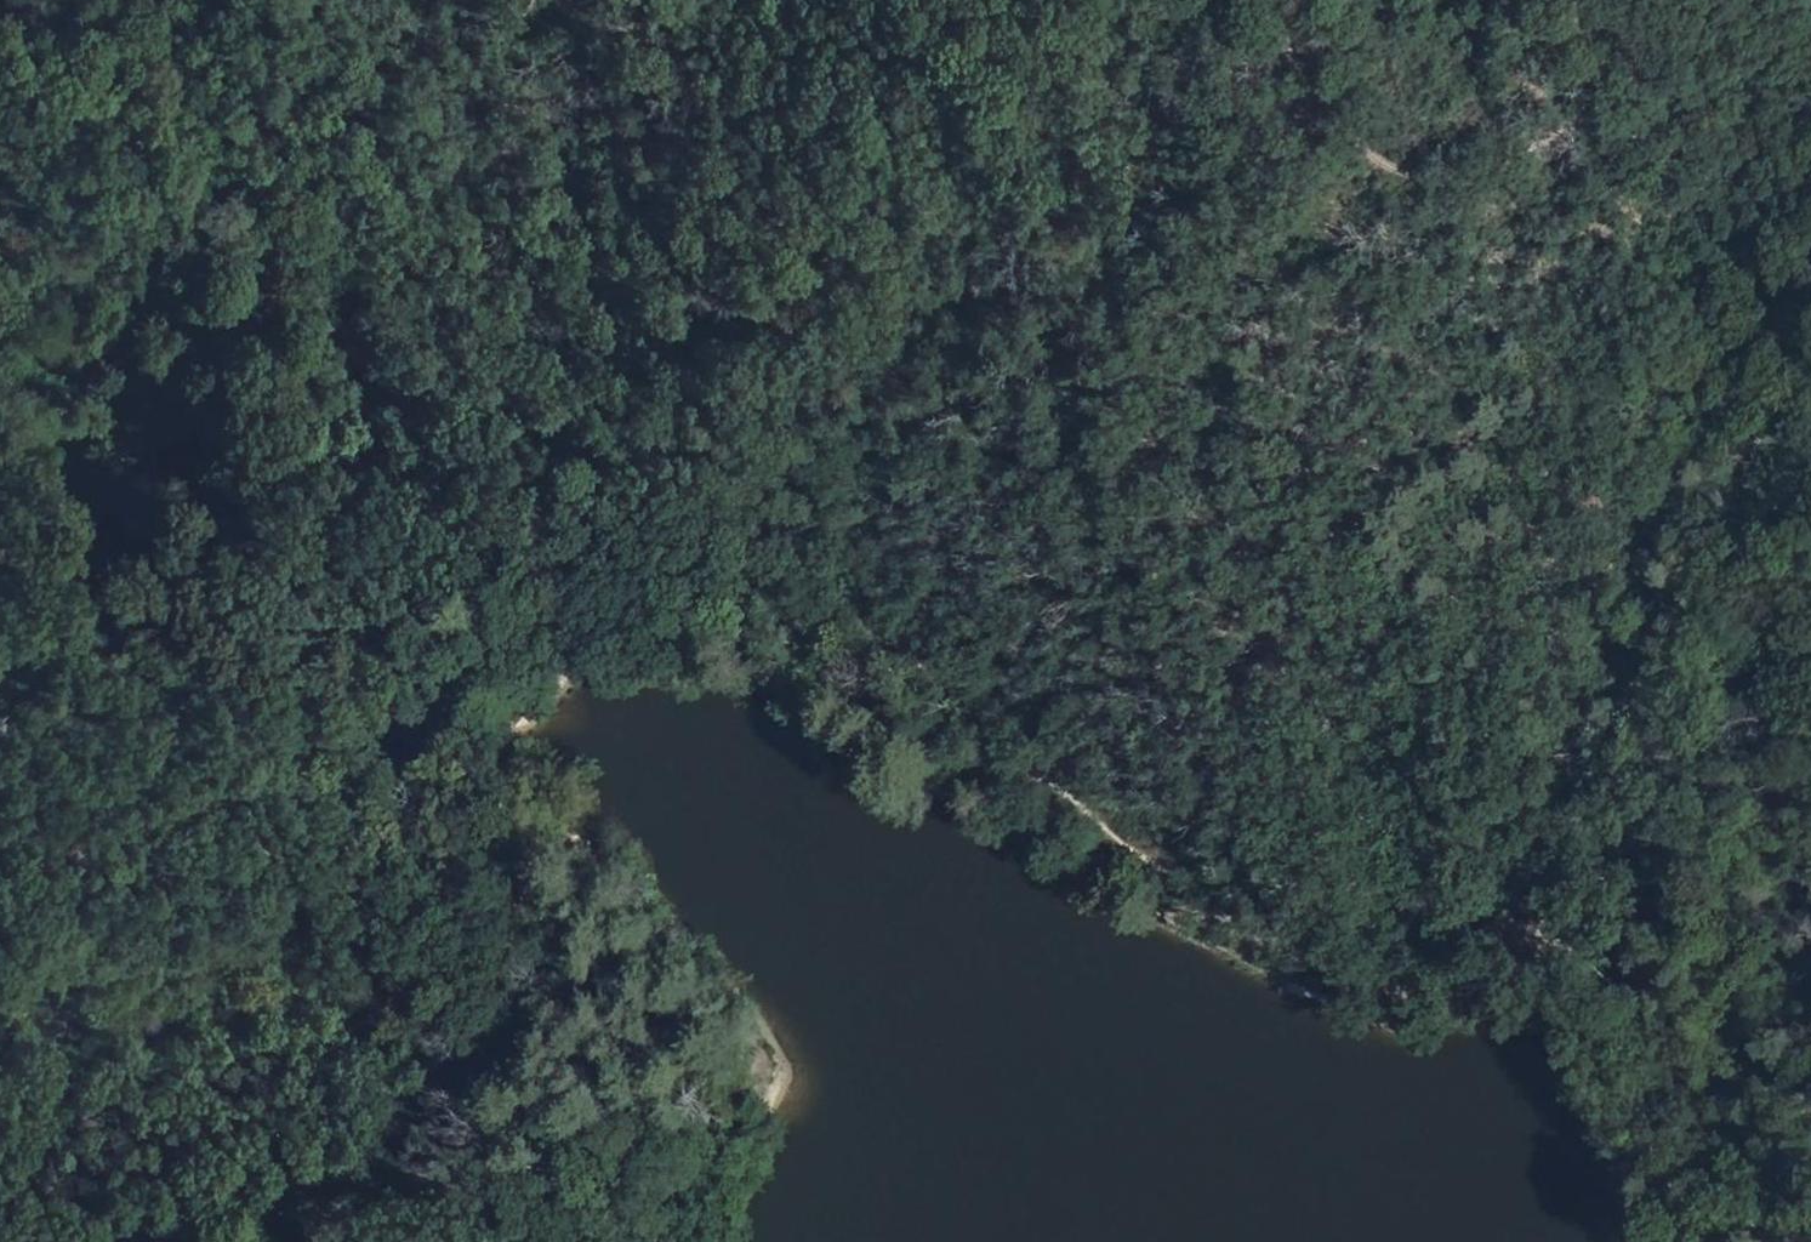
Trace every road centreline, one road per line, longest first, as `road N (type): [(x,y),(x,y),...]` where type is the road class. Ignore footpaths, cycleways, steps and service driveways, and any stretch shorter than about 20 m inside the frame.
road 1 (track): [(0,117),(151,168),(206,208),(499,357),(765,541),(1238,925),(1393,983),(1462,970),(1515,936)]
road 2 (track): [(1706,1241),(1680,1209),(1613,1027),(1577,968),(1515,936)]

